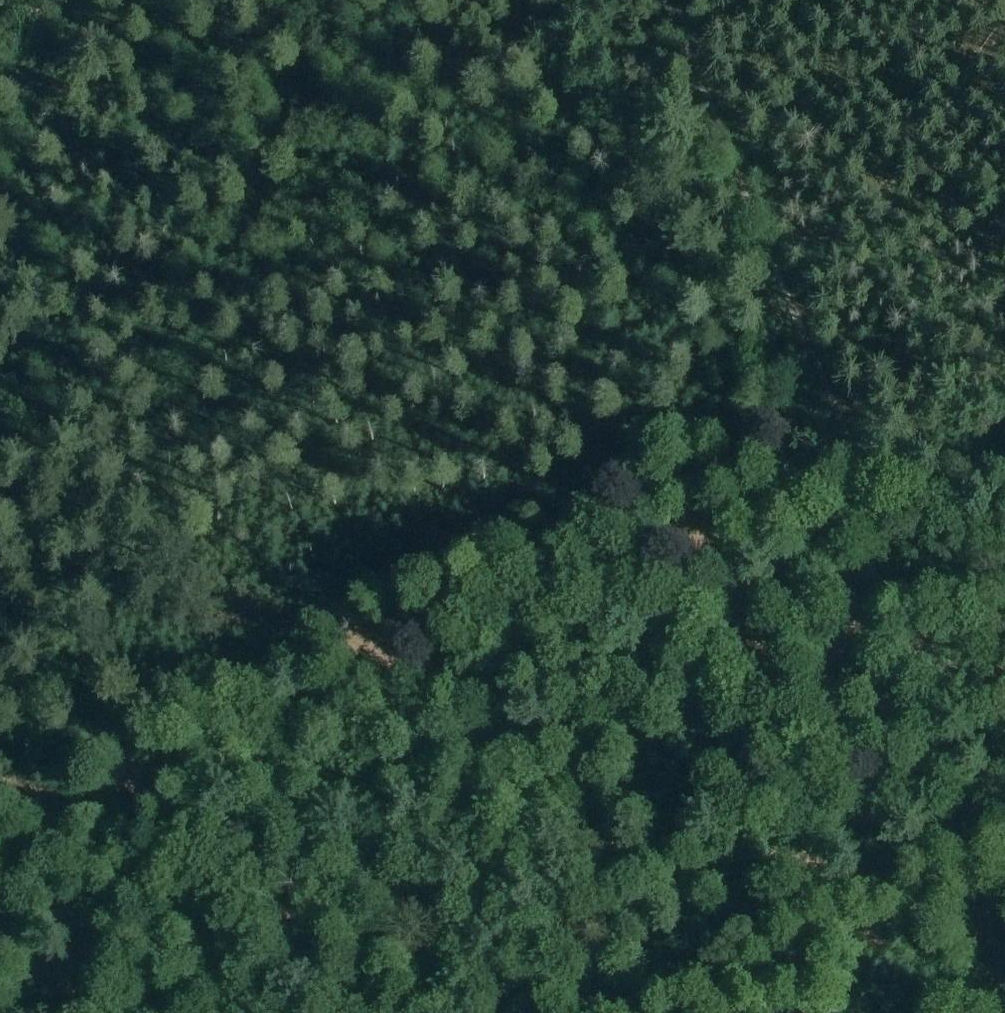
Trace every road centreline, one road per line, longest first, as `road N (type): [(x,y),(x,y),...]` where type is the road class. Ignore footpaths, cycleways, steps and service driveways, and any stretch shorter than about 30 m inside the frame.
road 1 (track): [(1004,815),(660,0)]
road 2 (track): [(568,1012),(1004,800)]
road 3 (track): [(140,1012),(0,733)]

